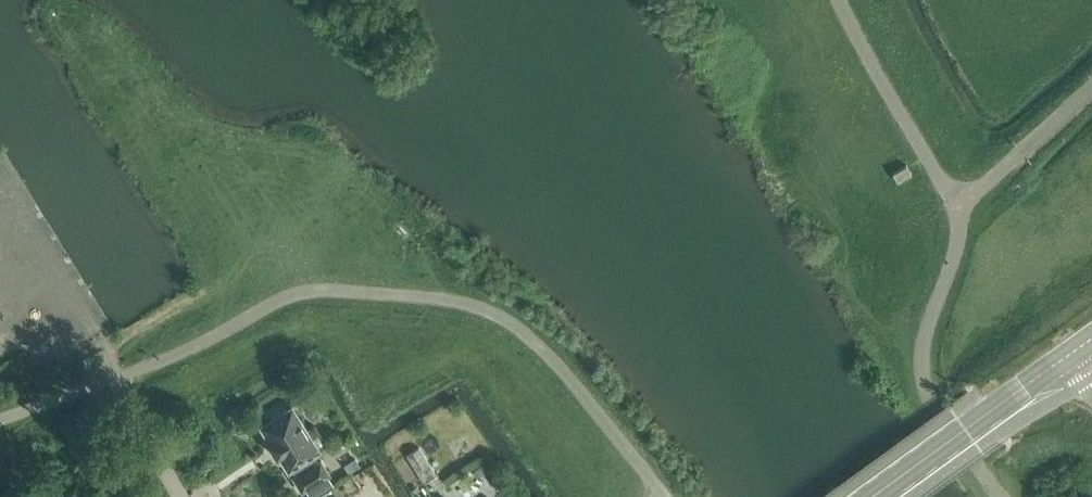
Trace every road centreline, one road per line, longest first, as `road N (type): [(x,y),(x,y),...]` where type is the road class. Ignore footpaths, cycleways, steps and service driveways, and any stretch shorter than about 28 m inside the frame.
road 1 (secondary): [(1073,351),(870,496)]
road 2 (unclassified): [(958,205),(1091,88)]

